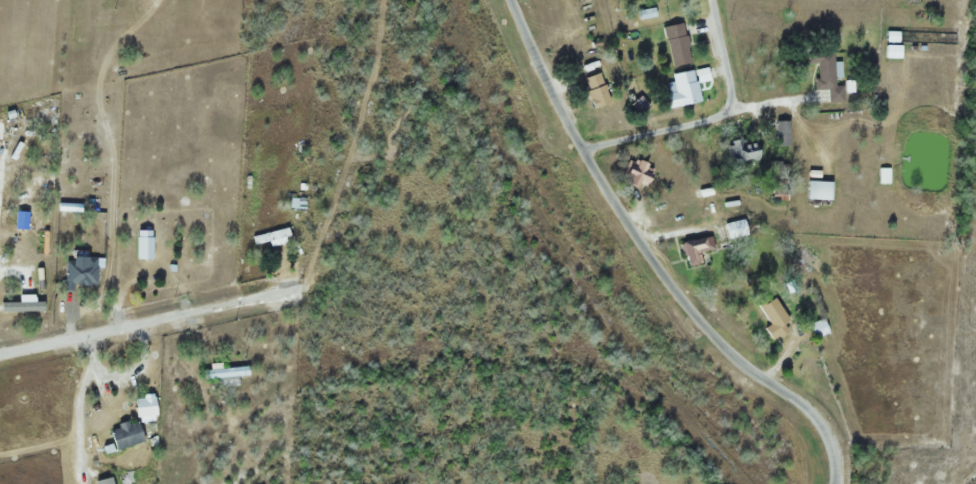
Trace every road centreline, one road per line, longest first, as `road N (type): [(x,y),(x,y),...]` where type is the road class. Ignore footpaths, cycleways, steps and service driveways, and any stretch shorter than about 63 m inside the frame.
road 1 (residential): [(837,483),(831,446),(810,411),(734,356),(640,242),(552,91),(513,0)]
road 2 (residential): [(0,350),(297,288)]
road 3 (residential): [(584,151),(725,113),(732,95),(711,0)]

